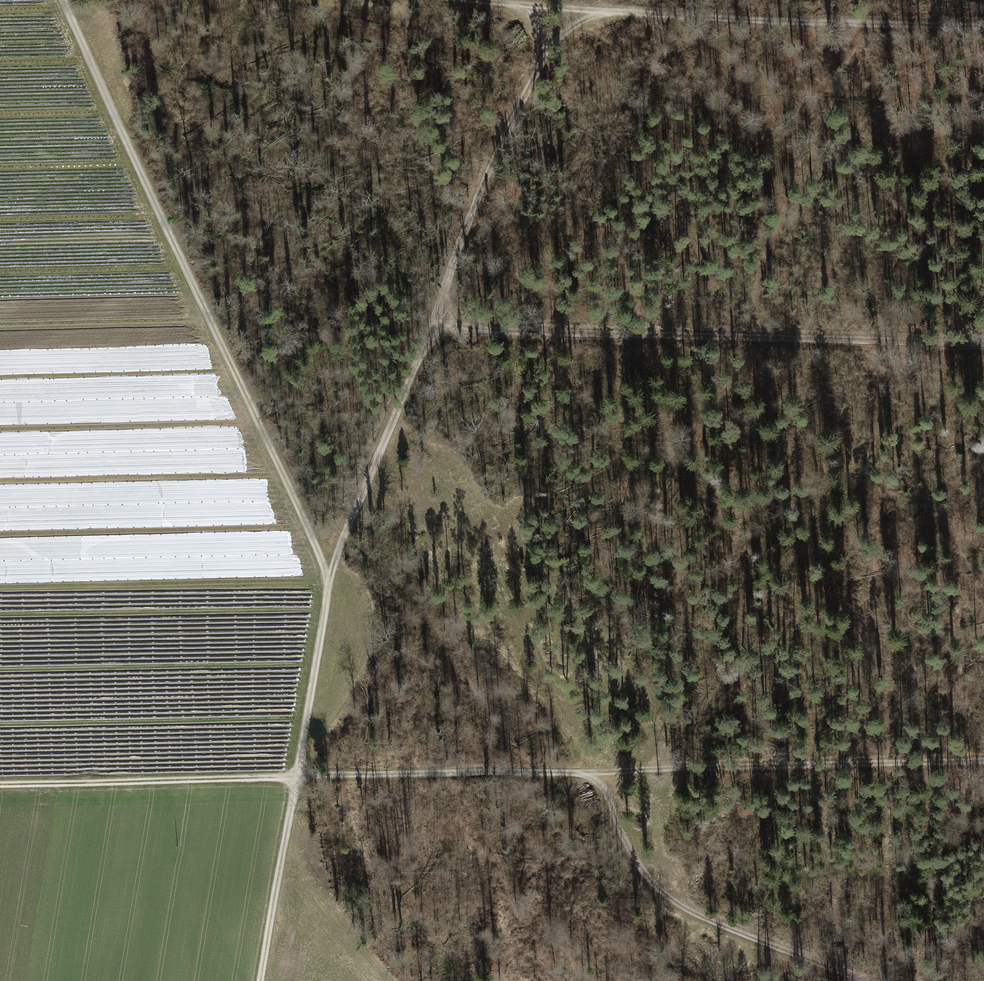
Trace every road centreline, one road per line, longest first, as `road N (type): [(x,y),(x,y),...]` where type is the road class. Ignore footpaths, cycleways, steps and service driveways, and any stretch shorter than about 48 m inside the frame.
road 1 (track): [(983,762),(0,784)]
road 2 (track): [(606,10),(557,39),(496,152),(336,555),(304,730)]
road 3 (track): [(330,577),(61,0)]
road 4 (track): [(425,346),(472,329),(983,343)]
road 5 (track): [(473,0),(983,27)]
road 6 (track): [(588,772),(650,880),(690,912),(865,980)]
road 7 (track): [(261,980),(304,730)]

